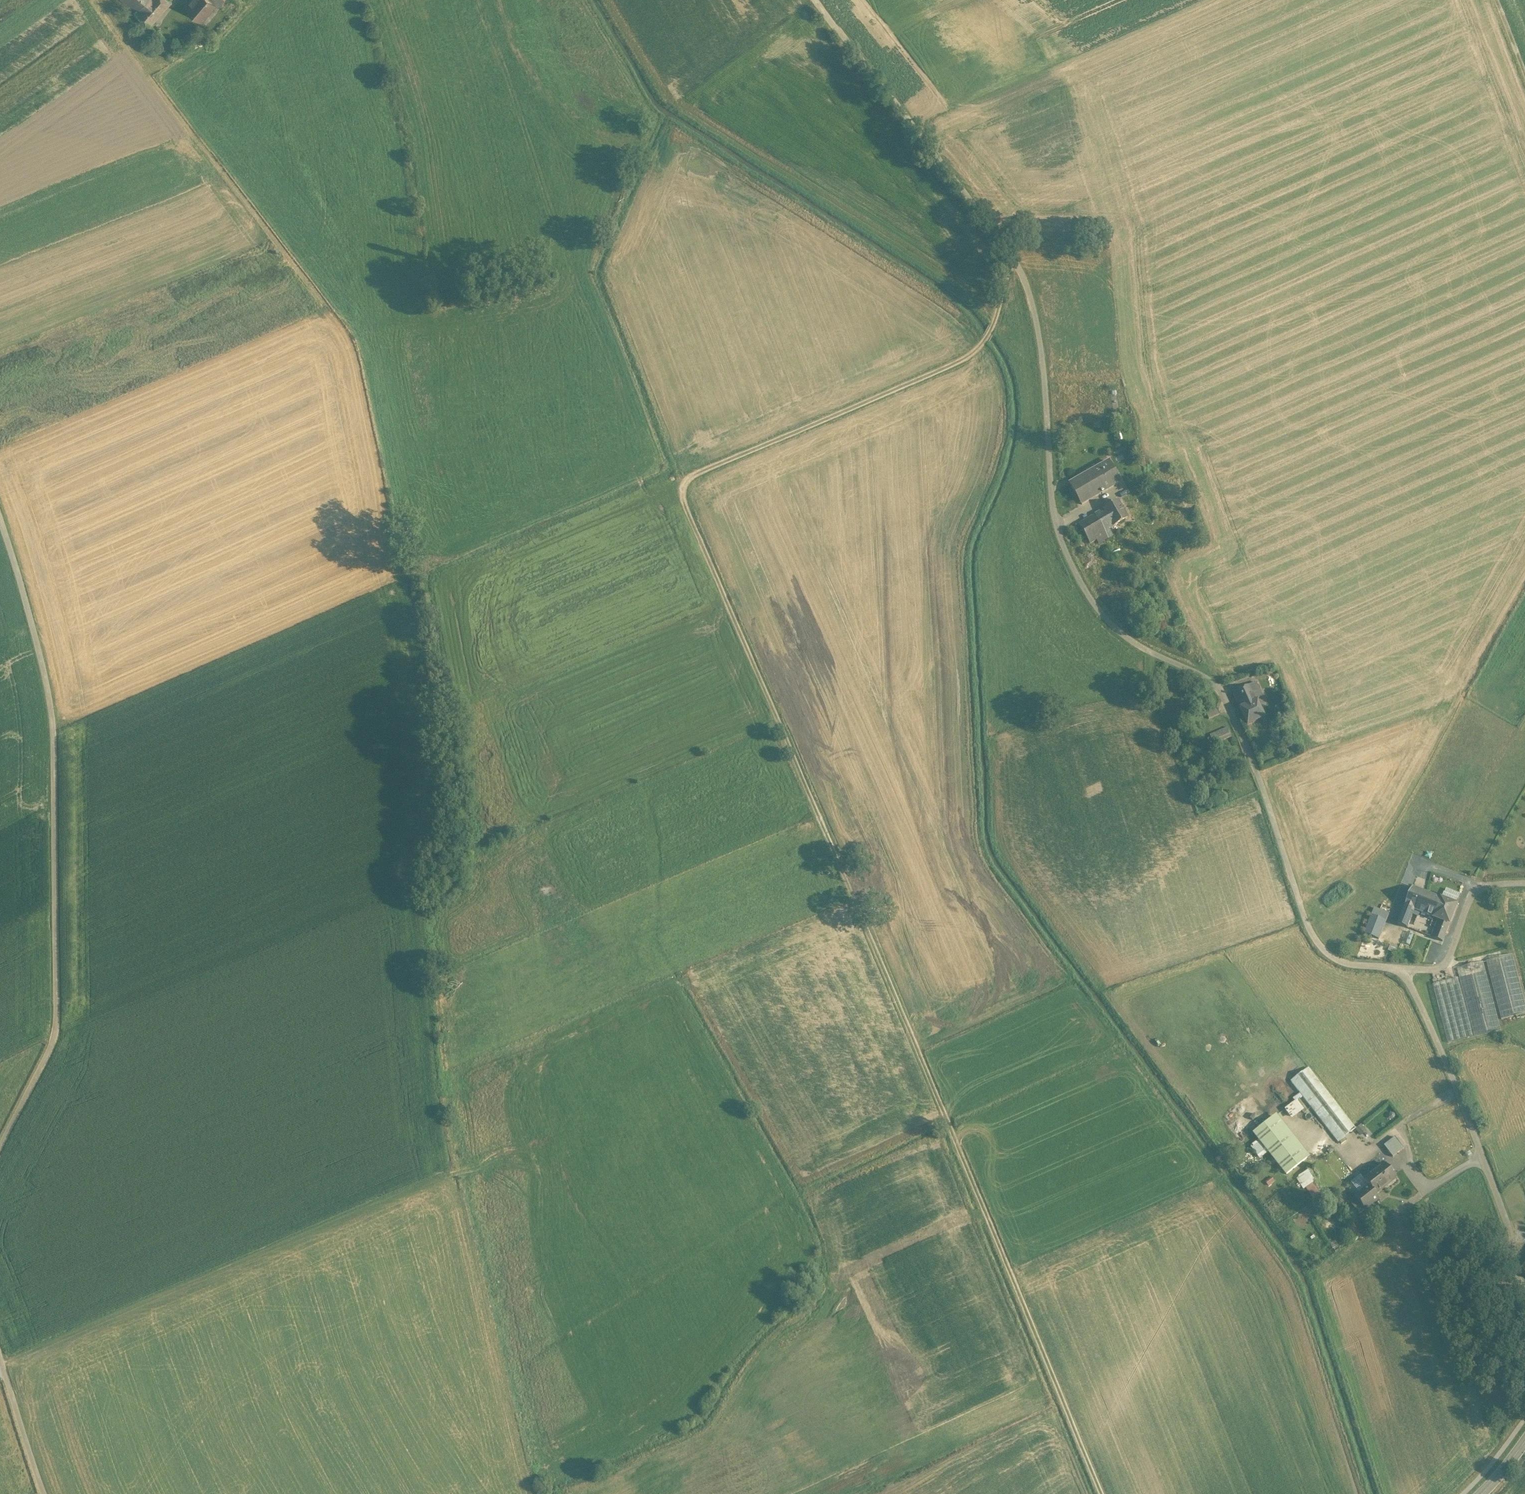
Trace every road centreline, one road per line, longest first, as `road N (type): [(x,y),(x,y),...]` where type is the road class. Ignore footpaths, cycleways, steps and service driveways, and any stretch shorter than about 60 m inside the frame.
road 1 (track): [(1101,1493),(682,489),(945,370),(983,344),(1003,287),(1003,240)]
road 2 (unclassified): [(0,1147),(57,1027),(51,710),(0,520)]
road 3 (unclassified): [(43,1493),(0,1360)]

